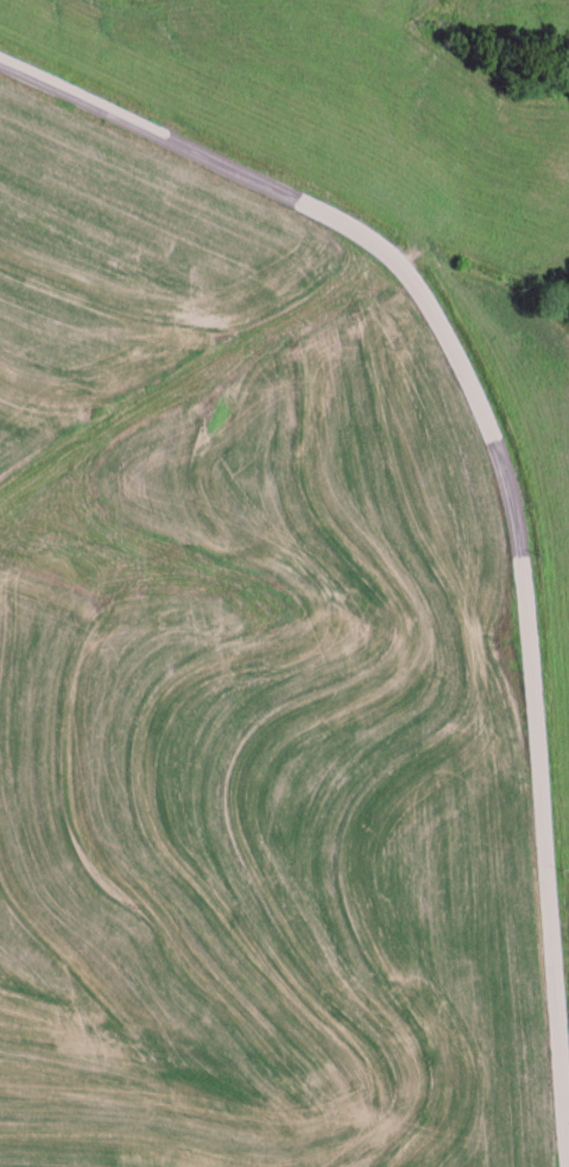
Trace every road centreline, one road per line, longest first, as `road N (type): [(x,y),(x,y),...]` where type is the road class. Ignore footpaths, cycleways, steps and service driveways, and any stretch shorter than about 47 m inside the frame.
road 1 (residential): [(566,1166),(542,722),(511,485),(480,396),(428,294),(386,251),(341,221),(0,61)]

